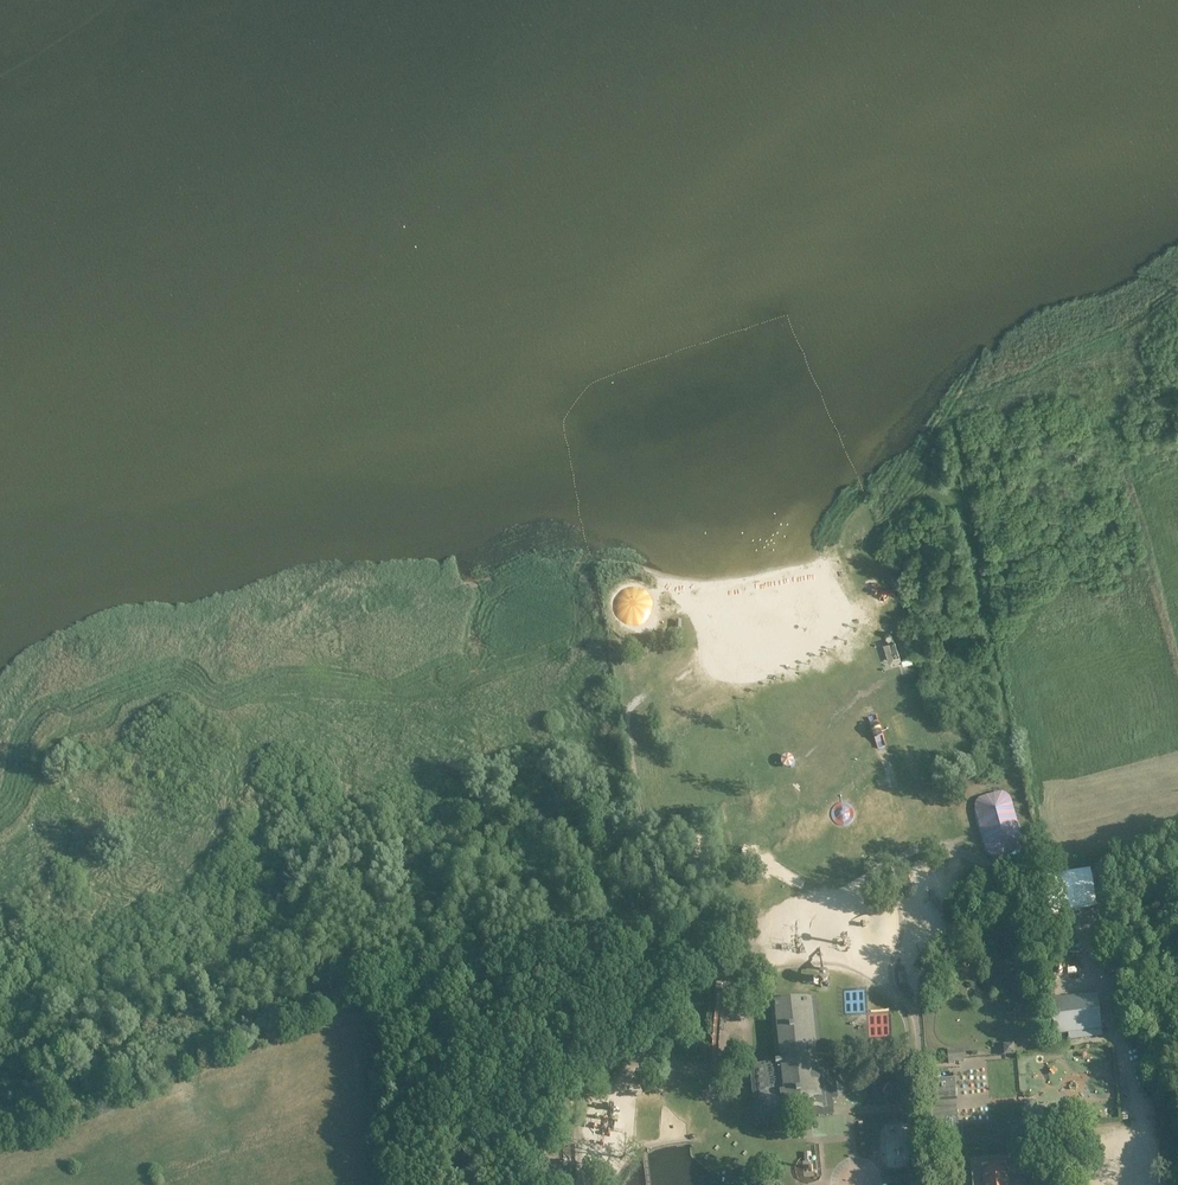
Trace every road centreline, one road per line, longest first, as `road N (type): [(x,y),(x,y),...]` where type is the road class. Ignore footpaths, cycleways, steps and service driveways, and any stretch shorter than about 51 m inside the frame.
road 1 (track): [(983,1032),(987,1009),(962,947),(968,933),(986,930),(1012,944),(1033,1040),(1003,1053),(937,1052),(927,1041),(926,967),(945,967),(956,979),(933,1027),(939,1042),(968,1044)]

